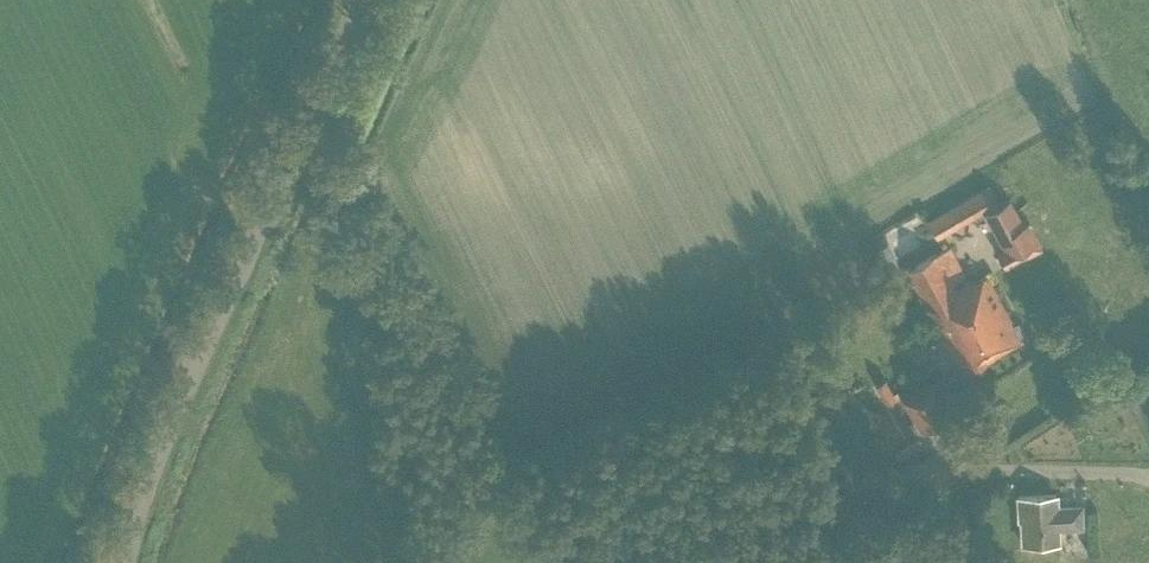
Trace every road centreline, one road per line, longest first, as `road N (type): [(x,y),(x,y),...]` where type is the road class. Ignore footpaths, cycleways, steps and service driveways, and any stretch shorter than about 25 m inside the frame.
road 1 (unclassified): [(518,543),(441,436),(337,189),(292,142)]
road 2 (tertiary): [(125,562),(151,465),(292,142)]
road 3 (tertiary): [(292,142),(356,0)]

